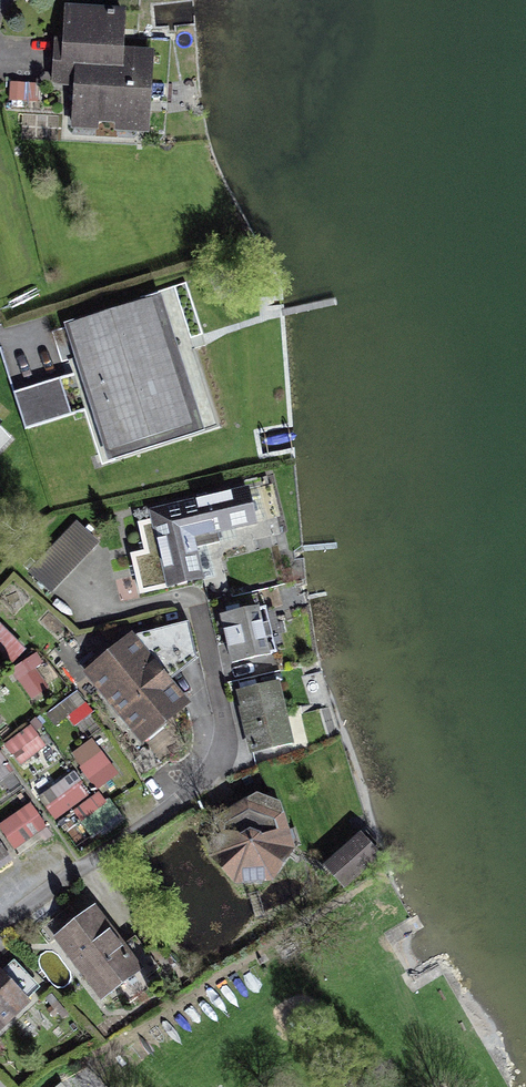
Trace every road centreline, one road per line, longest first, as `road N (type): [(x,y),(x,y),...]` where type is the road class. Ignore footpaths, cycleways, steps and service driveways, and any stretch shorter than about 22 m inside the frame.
road 1 (residential): [(0,927),(214,766),(225,726),(198,606)]

